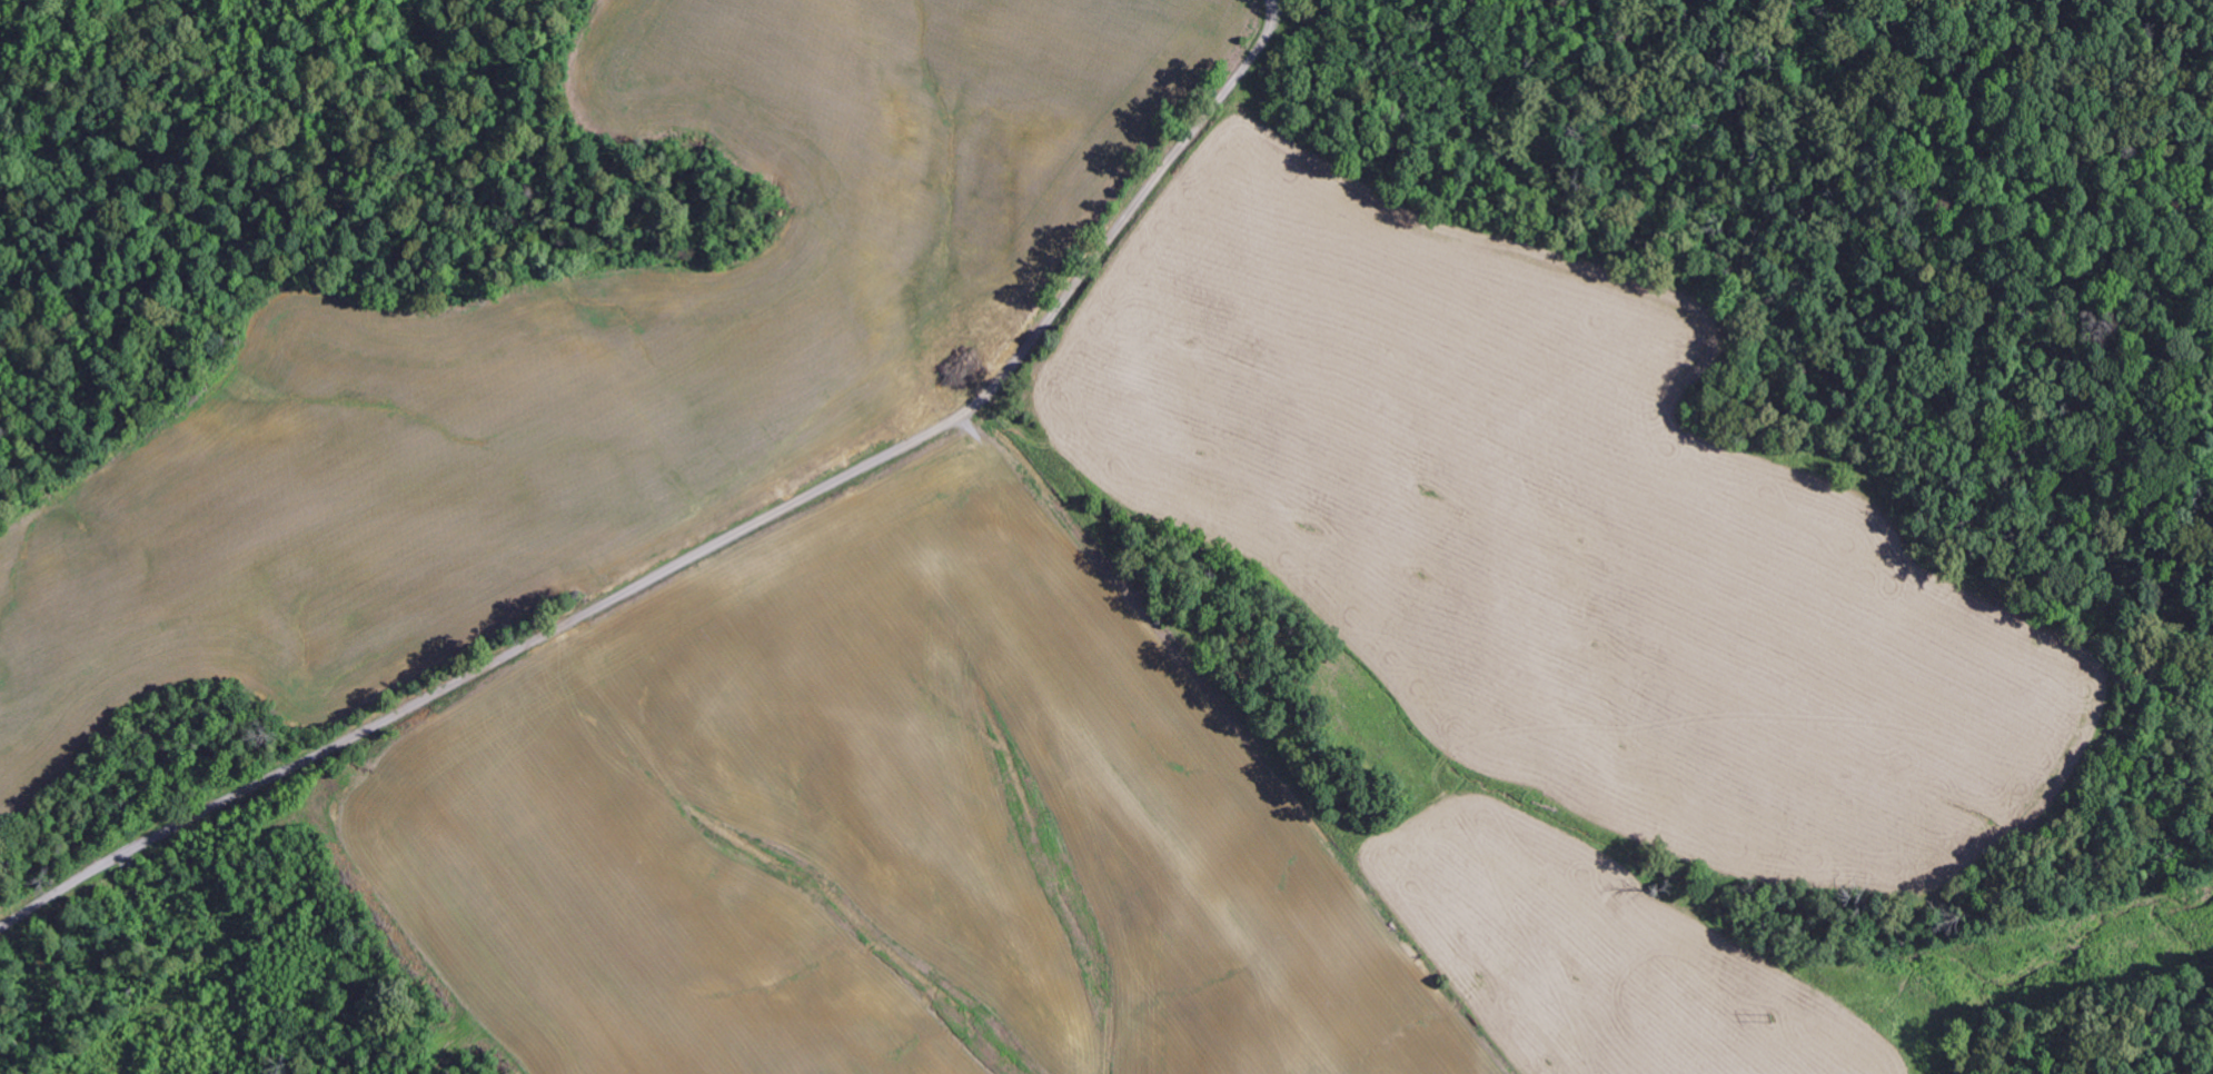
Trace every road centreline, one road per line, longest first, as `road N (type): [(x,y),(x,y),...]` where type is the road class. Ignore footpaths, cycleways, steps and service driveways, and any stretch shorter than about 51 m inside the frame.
road 1 (residential): [(0,931),(251,788),(963,415),(1024,354),(1246,68),(1271,22),(1271,0)]

